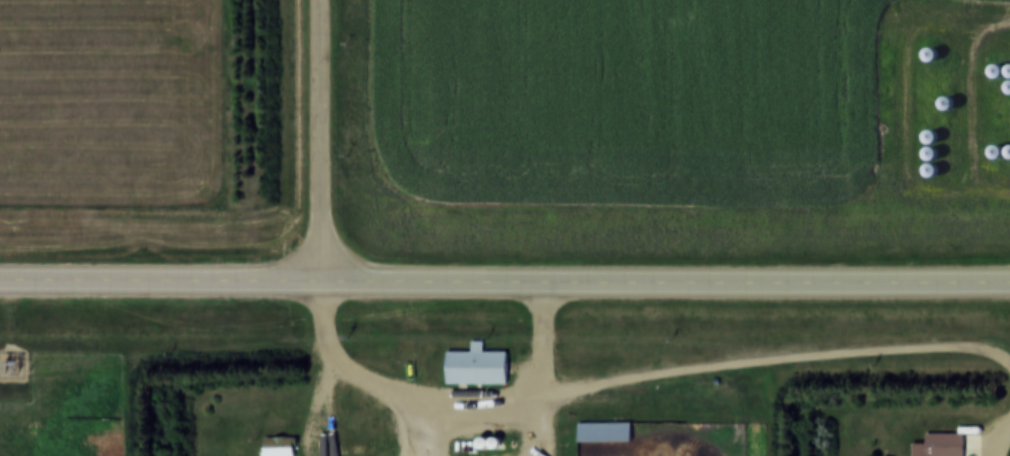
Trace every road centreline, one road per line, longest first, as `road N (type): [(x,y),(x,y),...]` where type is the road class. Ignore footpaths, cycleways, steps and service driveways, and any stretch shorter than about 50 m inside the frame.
road 1 (primary): [(0,293),(1009,294)]
road 2 (residential): [(328,0),(332,294)]

